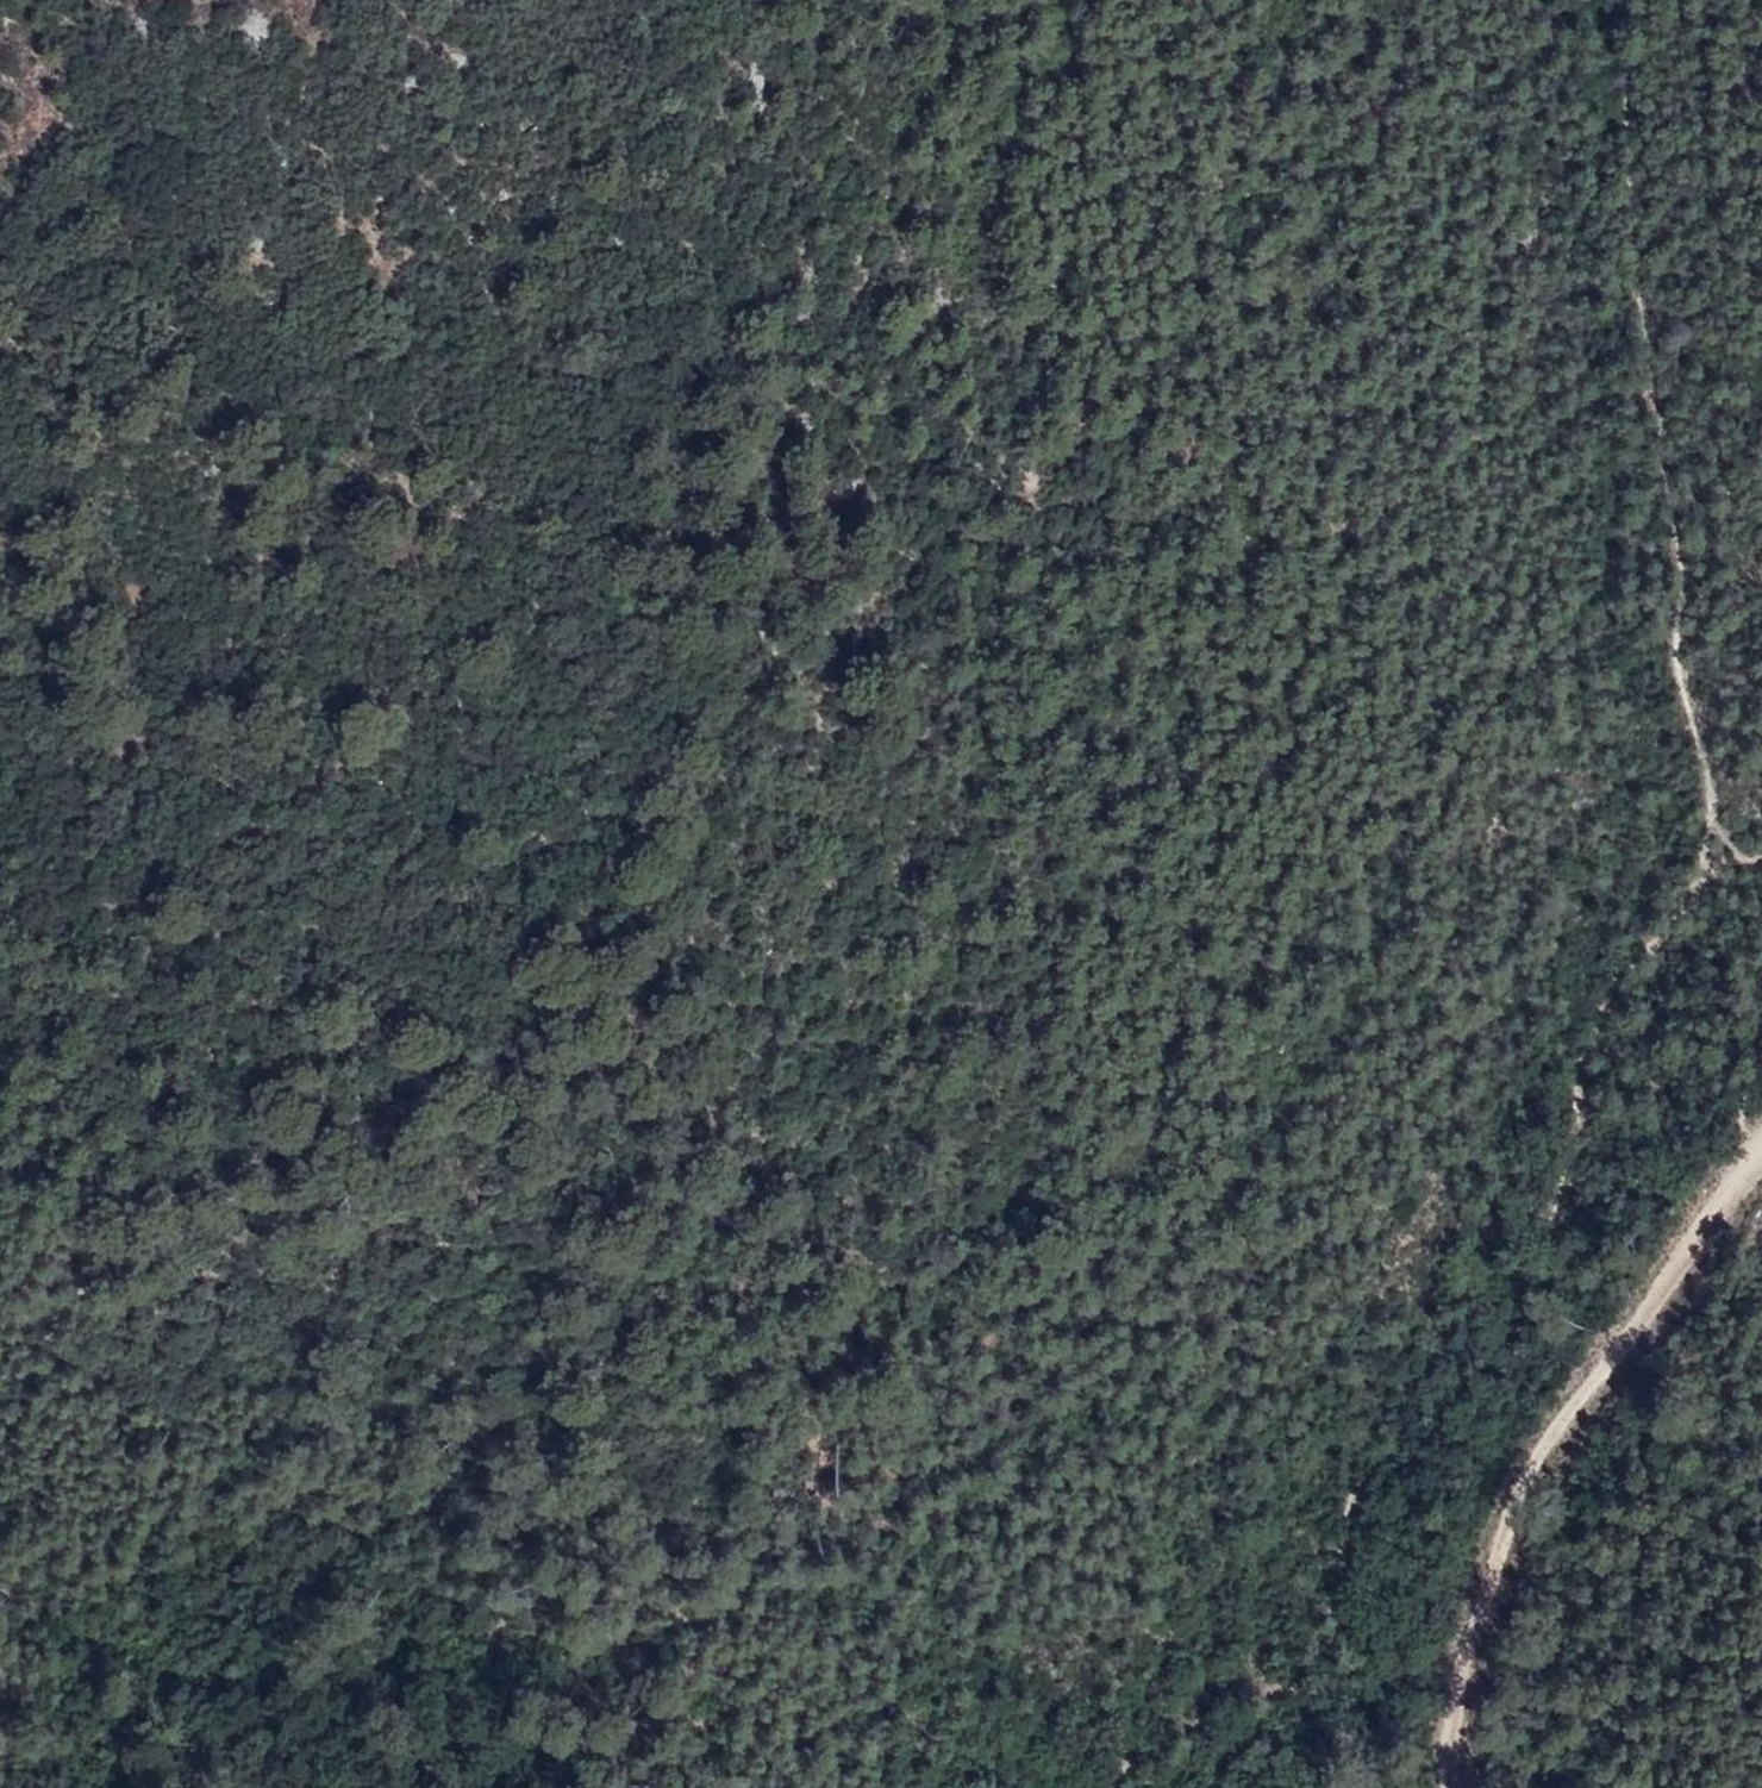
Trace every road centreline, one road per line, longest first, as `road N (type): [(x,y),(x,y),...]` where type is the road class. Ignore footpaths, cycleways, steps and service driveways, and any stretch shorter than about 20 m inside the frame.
road 1 (track): [(1761,1150),(1665,1281),(1538,1501),(1486,1633),(1461,1787)]

